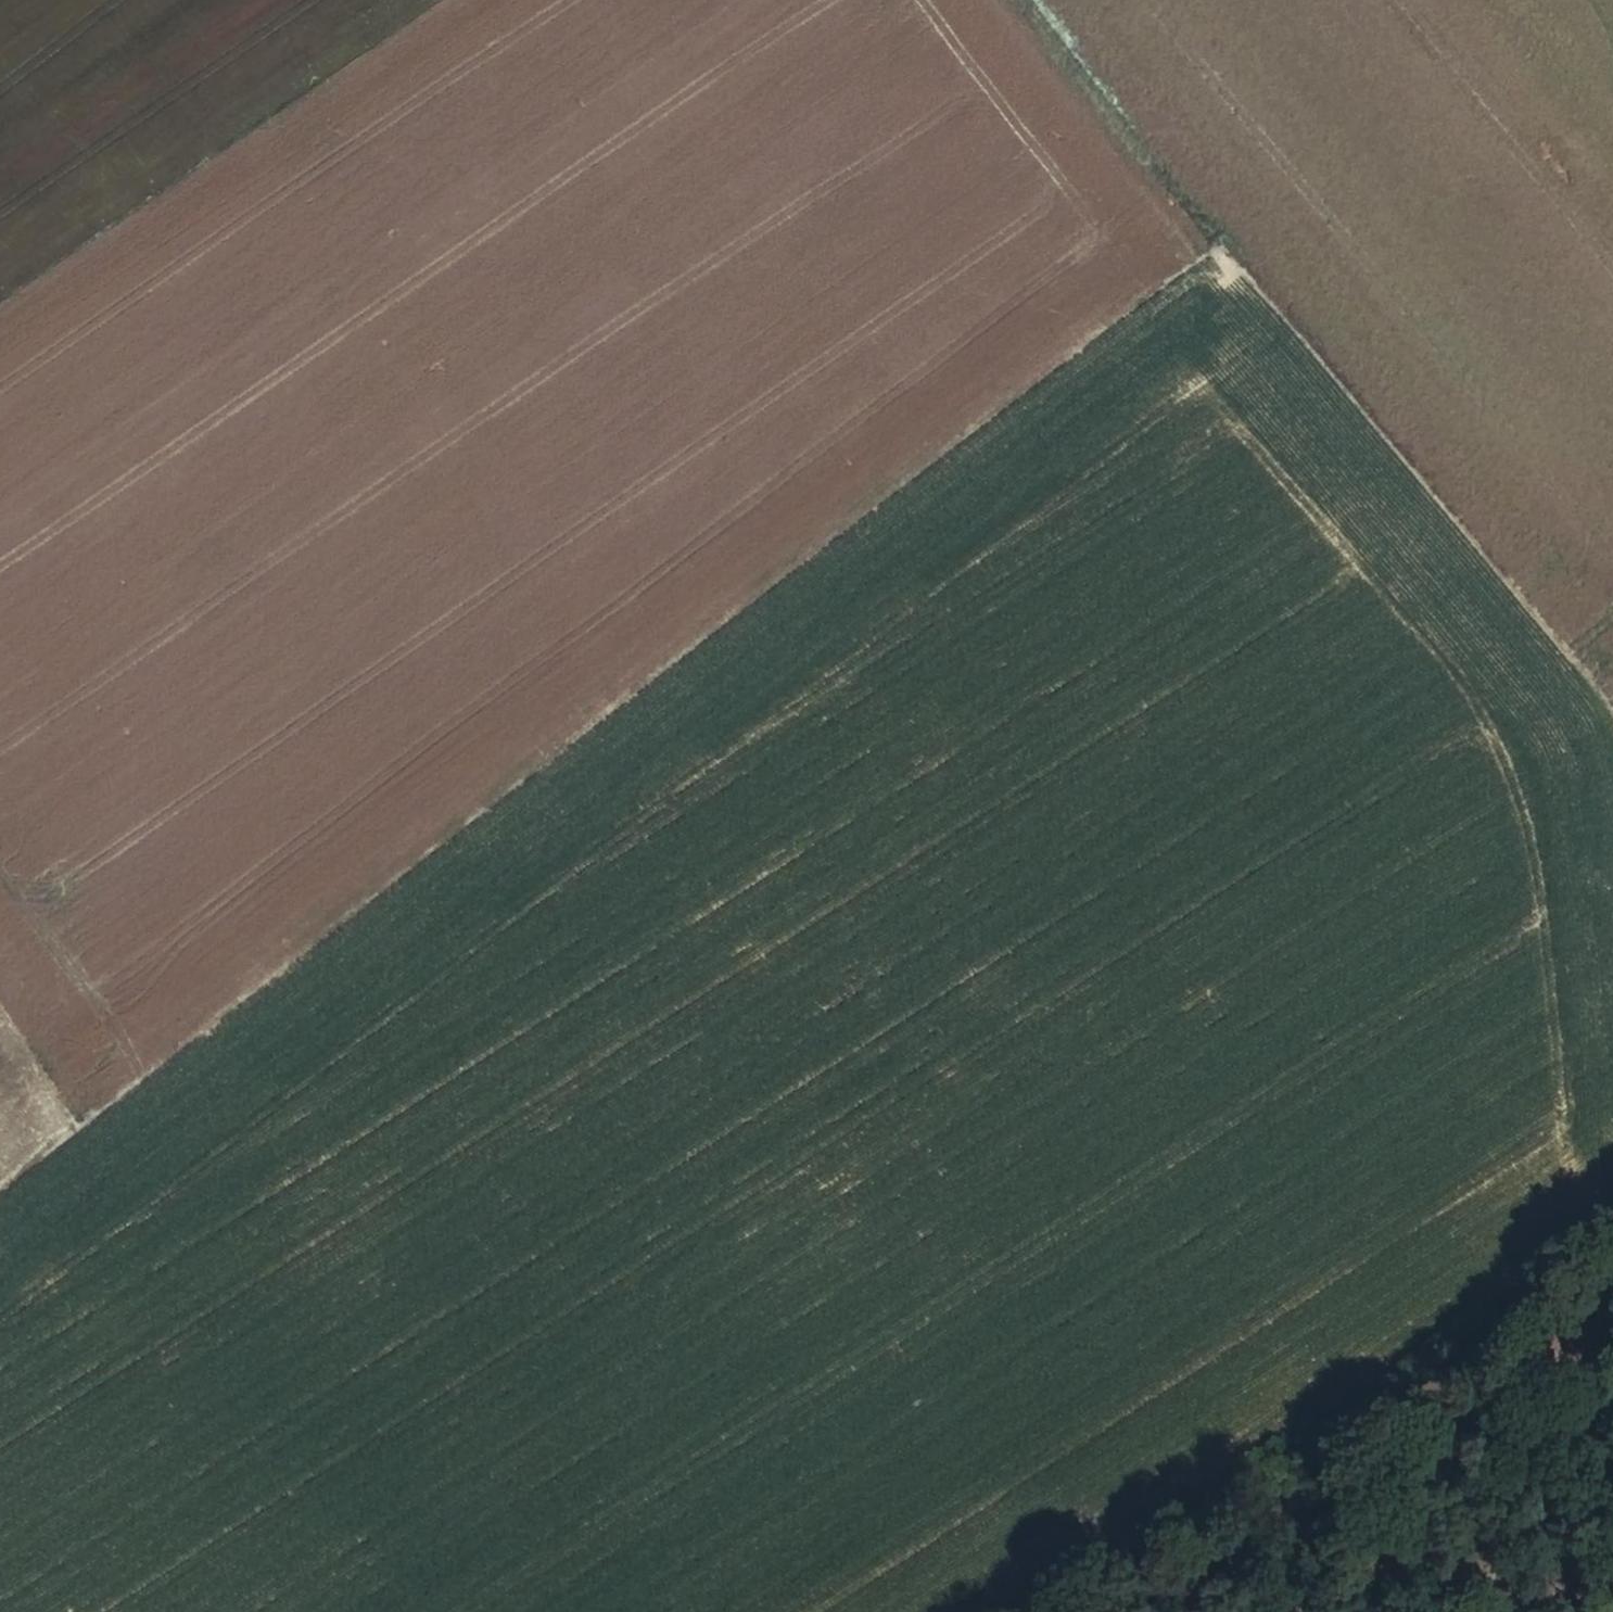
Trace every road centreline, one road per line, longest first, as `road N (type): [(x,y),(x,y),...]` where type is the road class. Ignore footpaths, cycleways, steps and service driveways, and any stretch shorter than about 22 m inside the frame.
road 1 (track): [(1612,1506),(1531,1375)]

